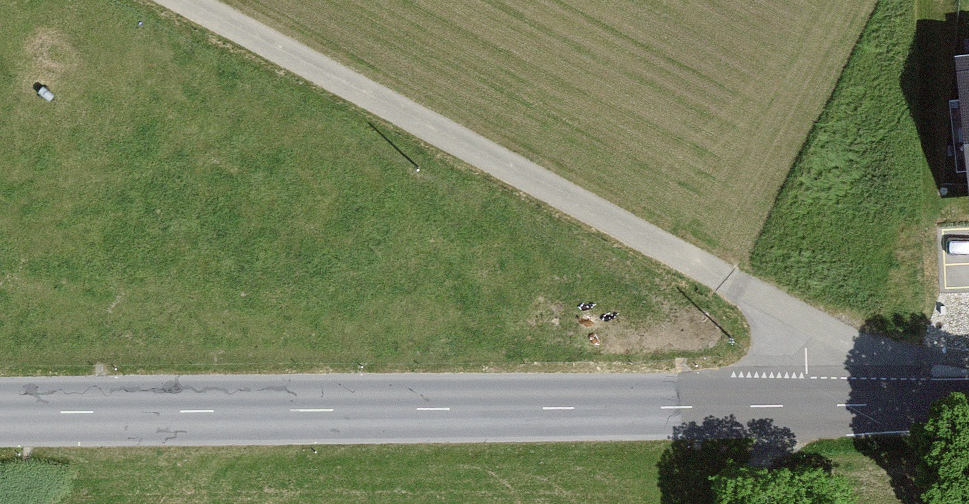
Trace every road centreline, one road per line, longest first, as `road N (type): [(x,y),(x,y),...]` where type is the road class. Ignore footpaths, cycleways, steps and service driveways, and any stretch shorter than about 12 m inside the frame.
road 1 (secondary): [(968,408),(0,418)]
road 2 (track): [(192,0),(968,403)]

